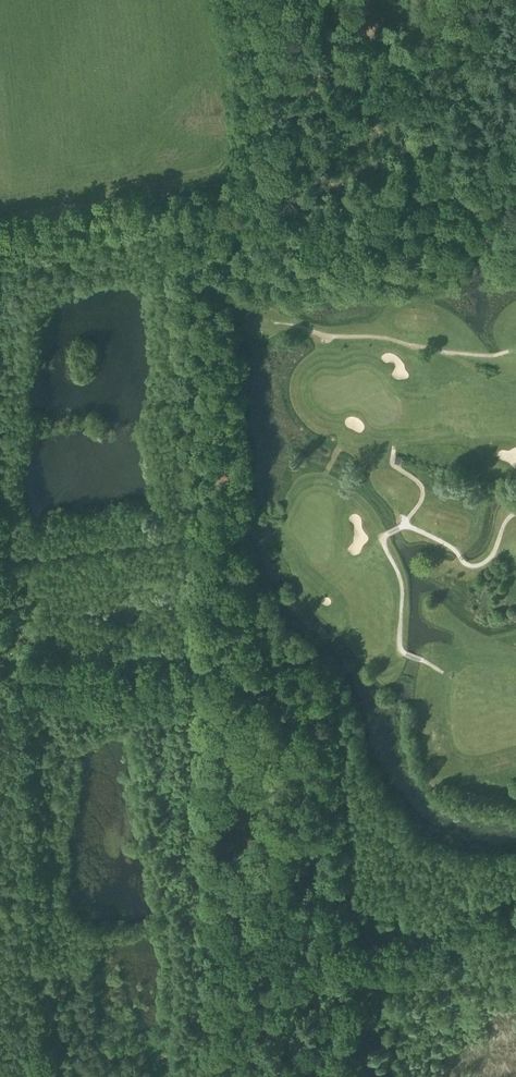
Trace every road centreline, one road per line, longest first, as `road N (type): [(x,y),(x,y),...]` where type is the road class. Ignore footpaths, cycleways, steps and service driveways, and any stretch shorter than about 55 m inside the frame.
road 1 (track): [(267,239),(223,267),(208,315),(228,637),(232,672),(274,775),(268,877),(276,923),(309,955),(338,957),(295,1003),(256,1076)]
road 2 (track): [(515,216),(474,231),(364,228),(267,239),(261,193)]
road 3 (track): [(261,193),(0,237)]
road 4 (track): [(231,0),(261,193)]
road 5 (track): [(515,917),(430,948),(338,957)]

